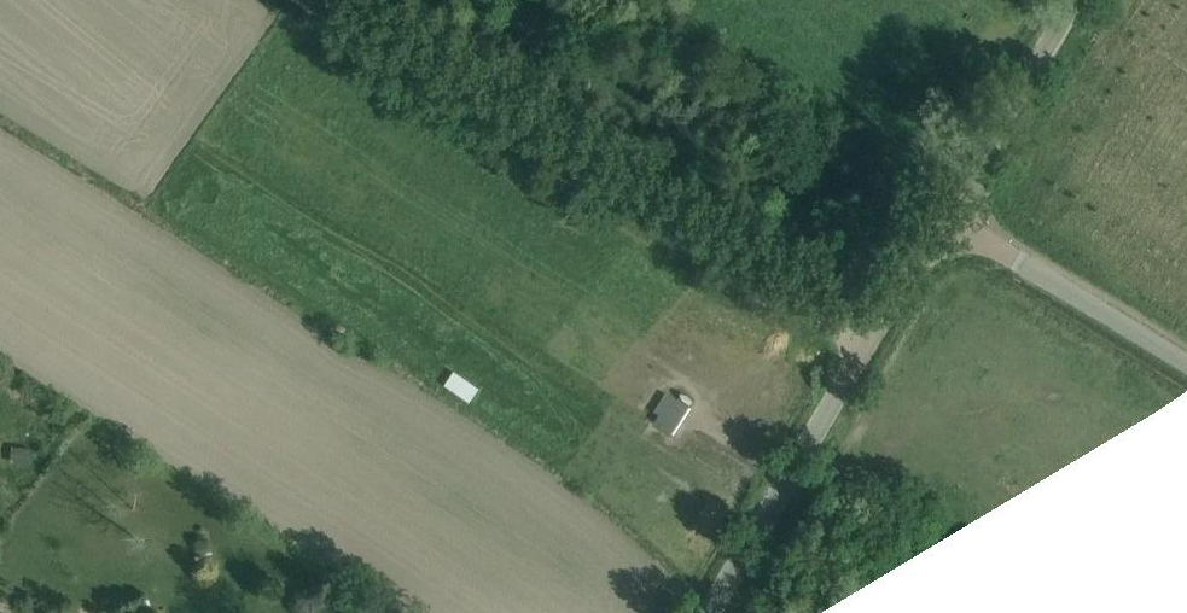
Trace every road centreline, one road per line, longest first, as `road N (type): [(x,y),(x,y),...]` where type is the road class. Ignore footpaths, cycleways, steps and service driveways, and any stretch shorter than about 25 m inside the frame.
road 1 (track): [(329,0),(873,341)]
road 2 (residential): [(707,612),(945,220)]
road 3 (unclassified): [(1186,361),(945,220)]
road 4 (residential): [(945,220),(1070,0)]

